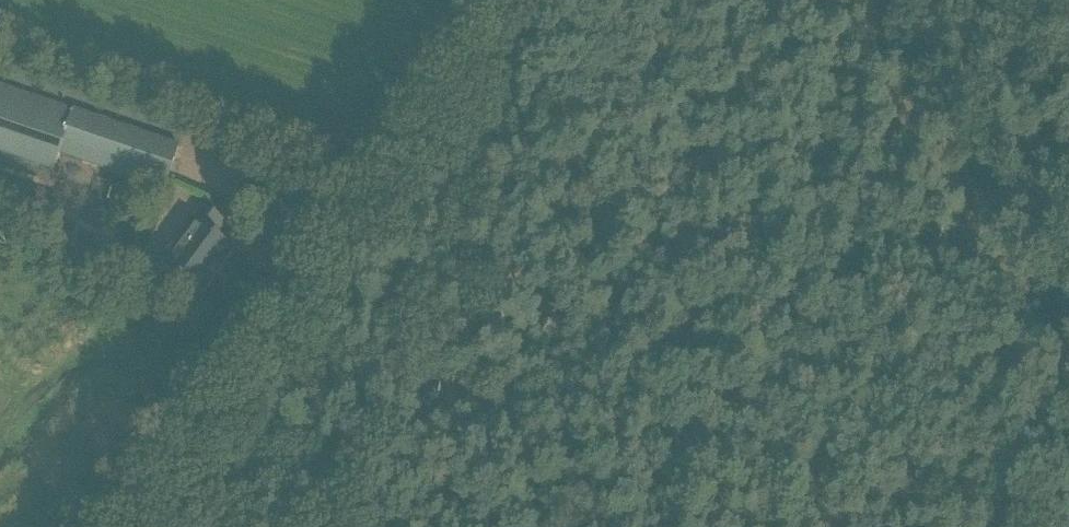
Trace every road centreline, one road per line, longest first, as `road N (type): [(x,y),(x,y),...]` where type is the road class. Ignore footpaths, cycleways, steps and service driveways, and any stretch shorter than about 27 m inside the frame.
road 1 (unclassified): [(140,526),(524,0)]
road 2 (unclassified): [(822,0),(1068,382)]

